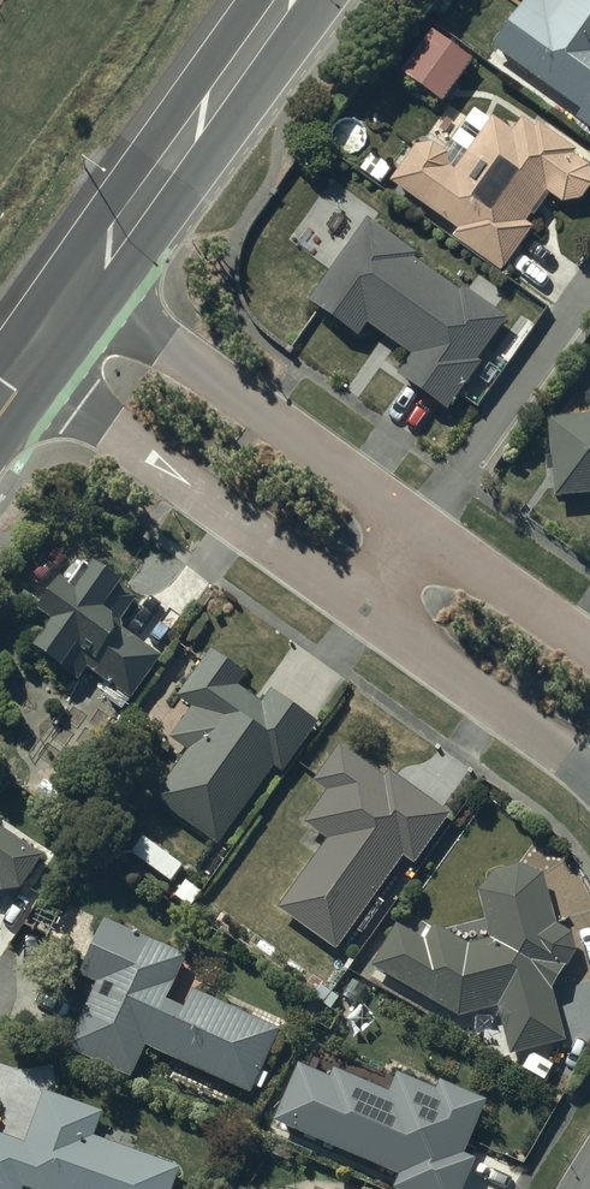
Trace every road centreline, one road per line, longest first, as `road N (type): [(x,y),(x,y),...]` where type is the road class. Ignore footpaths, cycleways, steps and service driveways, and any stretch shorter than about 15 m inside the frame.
road 1 (residential): [(49,328),(589,717)]
road 2 (trunk): [(49,328),(287,0)]

